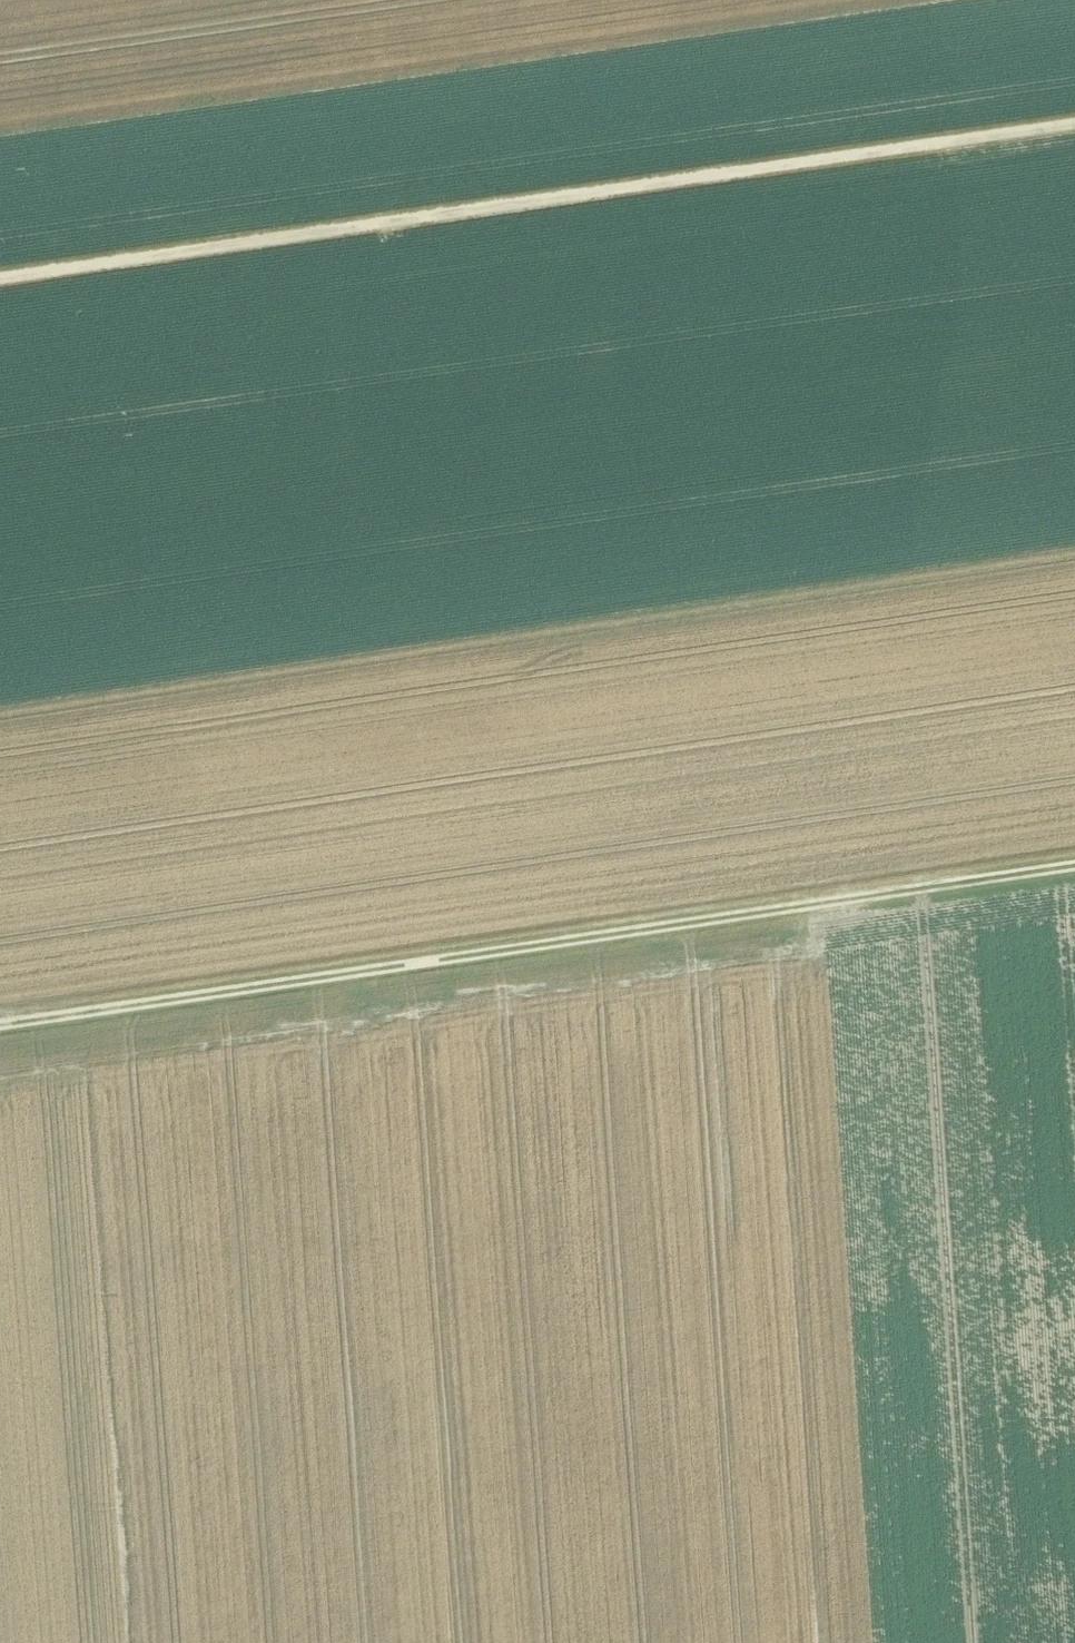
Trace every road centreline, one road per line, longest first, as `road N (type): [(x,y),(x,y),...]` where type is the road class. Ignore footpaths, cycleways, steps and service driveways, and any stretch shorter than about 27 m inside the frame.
road 1 (track): [(0,1025),(1074,863)]

